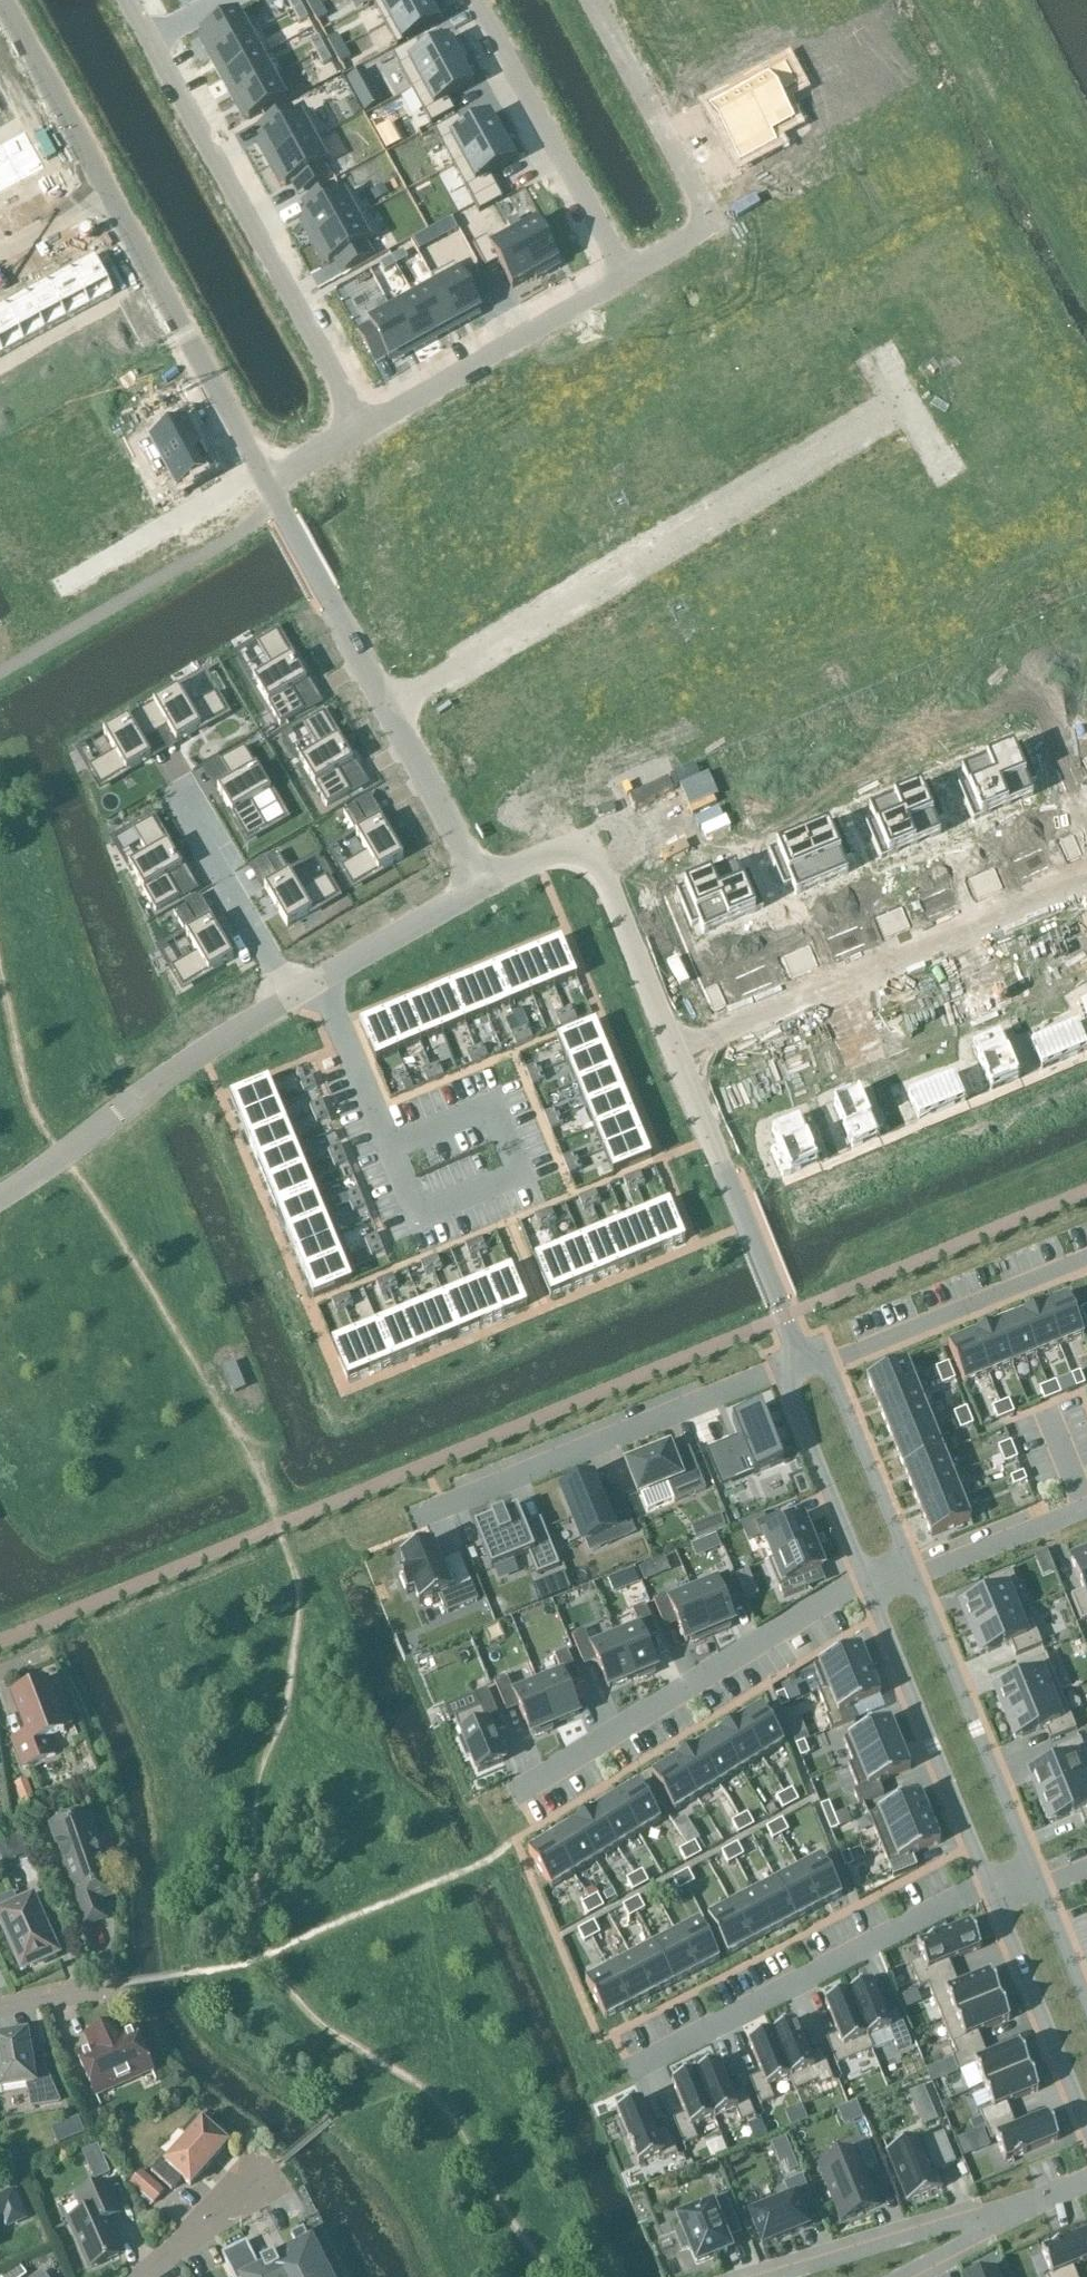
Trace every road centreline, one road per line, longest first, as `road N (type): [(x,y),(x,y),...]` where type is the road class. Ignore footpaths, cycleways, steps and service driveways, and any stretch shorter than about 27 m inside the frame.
road 1 (unclassified): [(389,710),(904,406)]
road 2 (unclassified): [(676,1053),(1086,882)]
road 3 (residential): [(152,42),(364,426)]
road 4 (residential): [(866,1575),(516,1790)]
road 5 (residential): [(988,1878),(633,2070)]
road 6 (residential): [(780,1369),(414,1520)]
road 7 (residential): [(627,274),(715,224),(590,0)]
road 8 (unclassified): [(0,1198),(292,998)]
road 9 (residential): [(1040,1885),(914,1576)]
road 10 (unclassified): [(676,1053),(801,1361)]
road 11 (unclassified): [(485,888),(560,853),(593,859),(676,1053)]
road 12 (residential): [(866,1575),(988,1878)]
road 13 (unclassified): [(257,472),(105,196)]
road 14 (residential): [(476,0),(627,274)]
road 15 (residential): [(364,426),(627,274)]
road 16 (residential): [(828,1366),(1086,1260)]
road 17 (residential): [(390,1149),(418,1219),(523,1175),(494,1106)]
road 18 (unclassified): [(389,710),(264,484)]
road 19 (residential): [(1026,2204),(779,2276)]
road 20 (residential): [(997,1901),(1086,2124)]
road 21 (residential): [(292,998),(179,801)]
road 22 (residential): [(914,1576),(828,1366)]
road 23 (residential): [(63,587),(257,472)]
road 24 (residential): [(780,1369),(866,1575)]
road 25 (unclassified): [(105,196),(0,4)]
road 26 (unclassified): [(485,888),(389,710)]
road 27 (unclassified): [(318,982),(485,888)]
road 28 (residential): [(1086,1510),(914,1576)]
road 29 (residential): [(318,982),(390,1149)]
road 30 (residential): [(140,2276),(273,2167)]
road 31 (residential): [(1026,2204),(898,2276)]
road 32 (residential): [(0,2005),(127,1985)]
road 33 (residential): [(1086,2001),(1040,1885)]
road 34 (residential): [(105,196),(0,253)]

